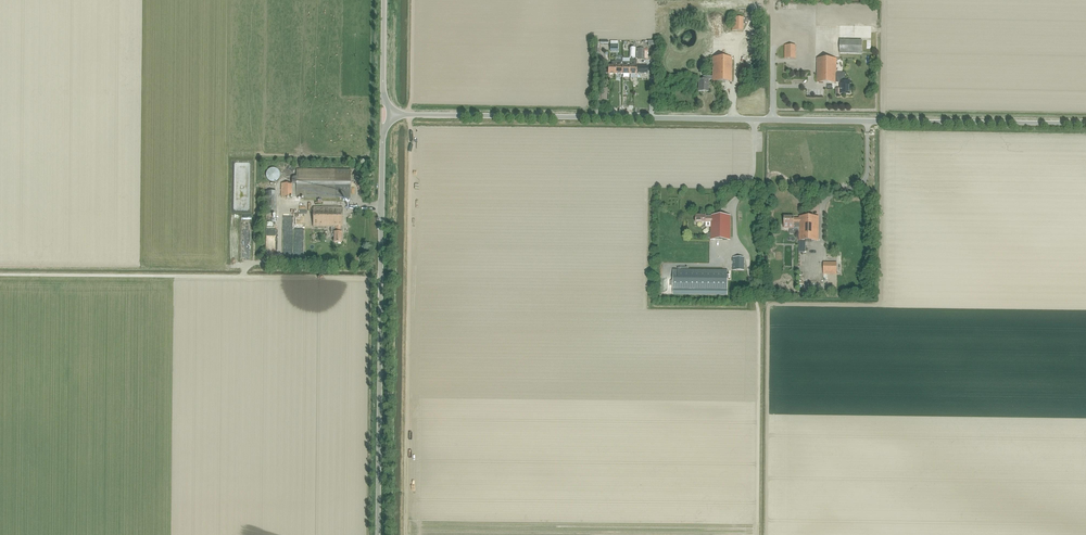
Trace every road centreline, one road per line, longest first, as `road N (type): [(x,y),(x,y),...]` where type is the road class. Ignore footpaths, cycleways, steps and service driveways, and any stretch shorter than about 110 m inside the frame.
road 1 (unclassified): [(391,114),(1085,124)]
road 2 (unclassified): [(378,534),(383,140),(391,114)]

